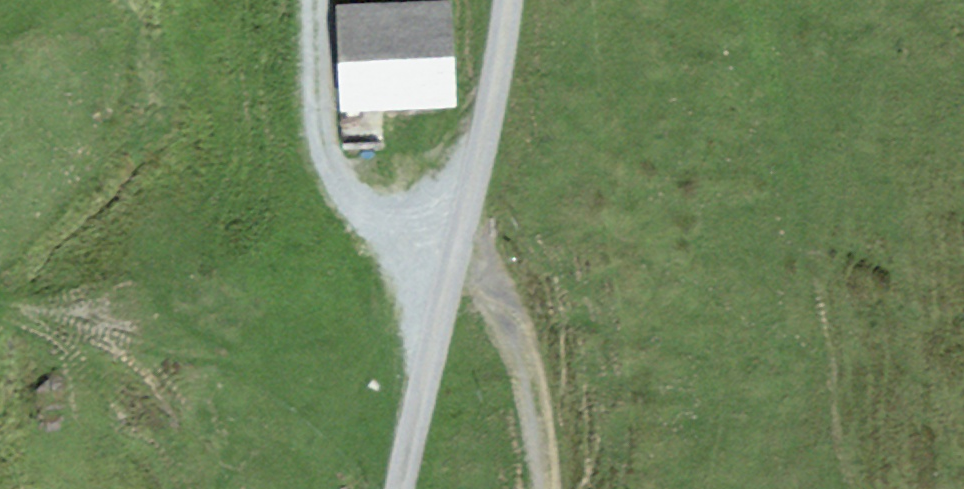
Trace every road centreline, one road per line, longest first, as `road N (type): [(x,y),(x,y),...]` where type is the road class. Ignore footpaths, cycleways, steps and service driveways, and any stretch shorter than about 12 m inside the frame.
road 1 (track): [(548,488),(512,319),(489,274),(458,236),(364,213),(328,166),(310,87),(307,0)]
road 2 (residential): [(509,0),(503,57),(397,488)]

